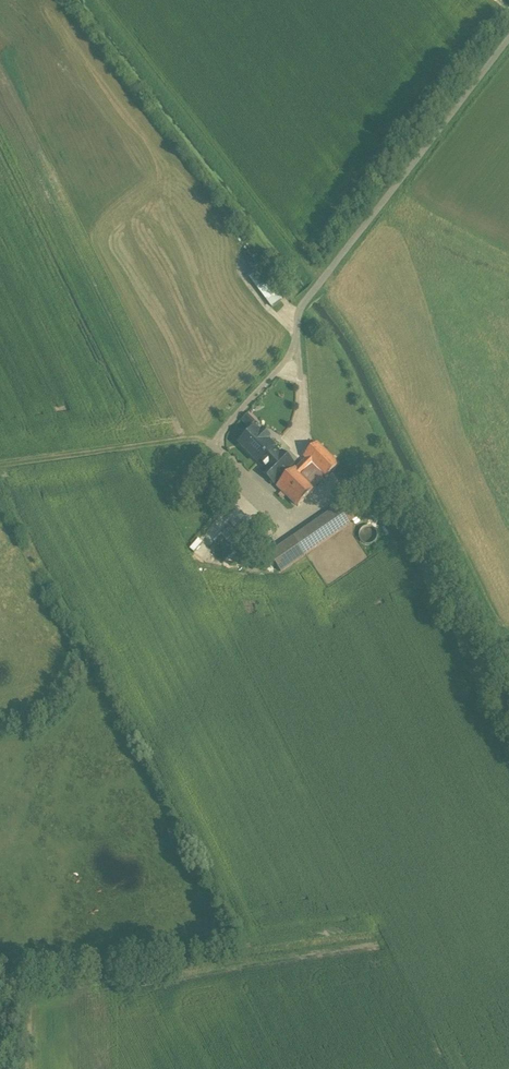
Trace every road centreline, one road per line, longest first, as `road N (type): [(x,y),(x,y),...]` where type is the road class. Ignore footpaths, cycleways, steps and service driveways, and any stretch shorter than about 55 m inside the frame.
road 1 (track): [(508,712),(405,508),(338,497)]

